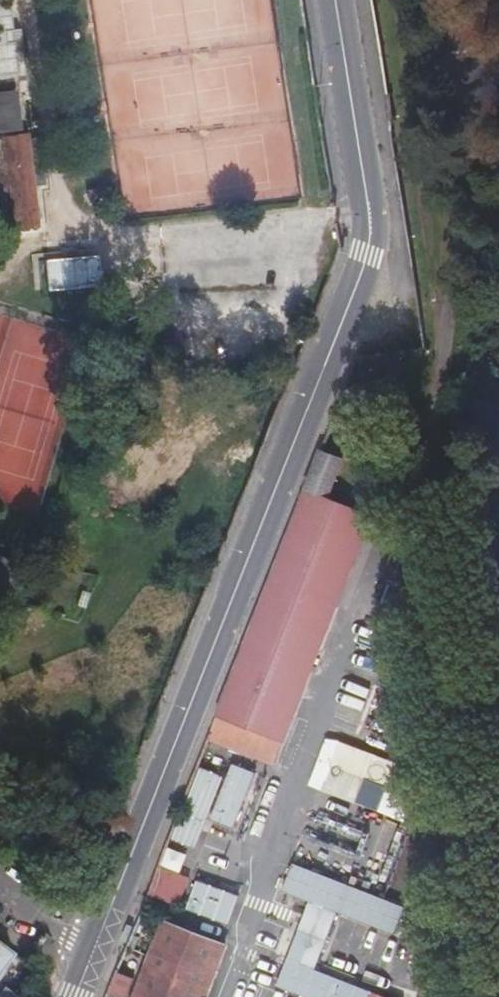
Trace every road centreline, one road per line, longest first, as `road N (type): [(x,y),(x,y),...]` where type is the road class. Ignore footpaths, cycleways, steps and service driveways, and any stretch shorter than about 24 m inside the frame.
road 1 (secondary): [(74,996),(366,257),(372,226),(339,0)]

